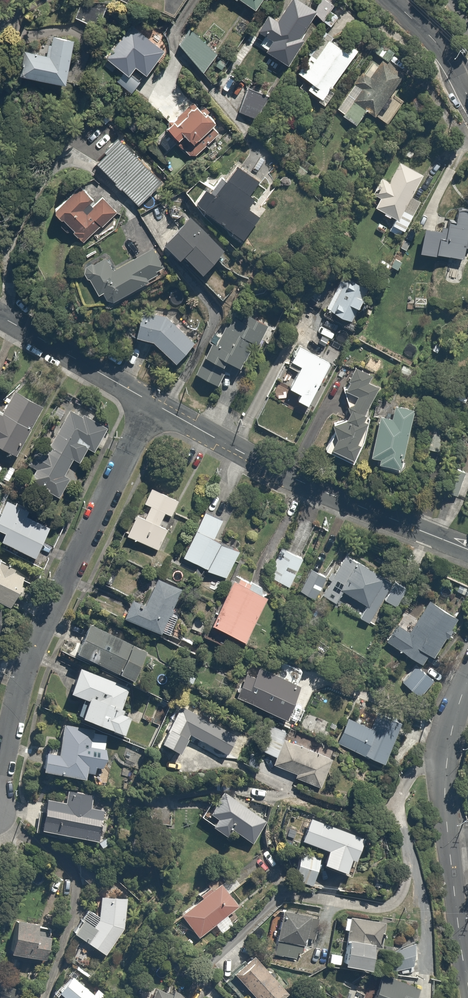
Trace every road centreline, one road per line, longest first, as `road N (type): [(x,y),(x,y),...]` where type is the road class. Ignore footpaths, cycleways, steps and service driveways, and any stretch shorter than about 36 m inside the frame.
road 1 (residential): [(145,399),(42,631),(0,795)]
road 2 (residential): [(467,550),(301,483),(145,399)]
road 3 (tertiary): [(467,982),(445,784),(467,681)]
road 4 (residential): [(145,399),(0,317)]
road 5 (tertiary): [(467,97),(436,42),(391,0)]

